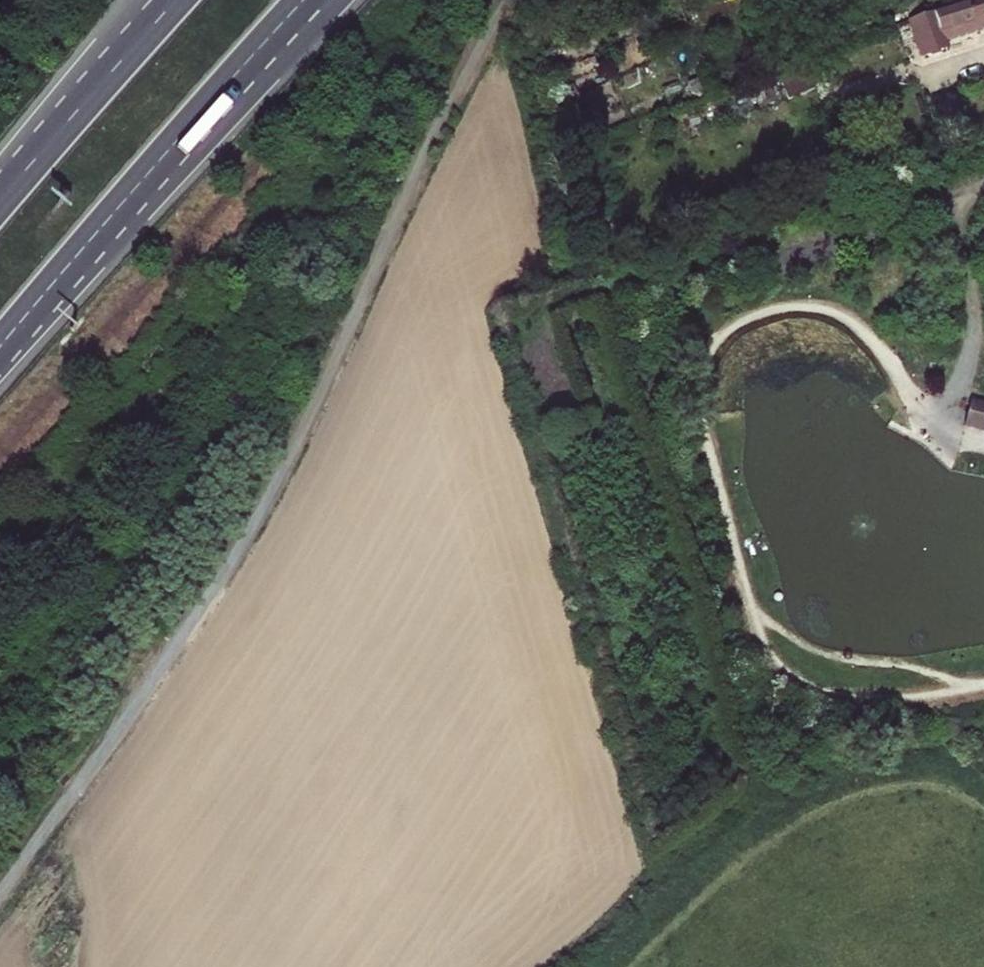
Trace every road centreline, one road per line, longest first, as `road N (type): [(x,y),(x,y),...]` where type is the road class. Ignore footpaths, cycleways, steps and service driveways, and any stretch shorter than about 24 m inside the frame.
road 1 (motorway): [(97,232),(341,0)]
road 2 (motorway): [(97,232),(304,0)]
road 3 (motorway): [(175,0),(61,131)]
road 4 (motorway): [(164,0),(61,131)]
road 5 (motorway): [(0,349),(97,232)]

